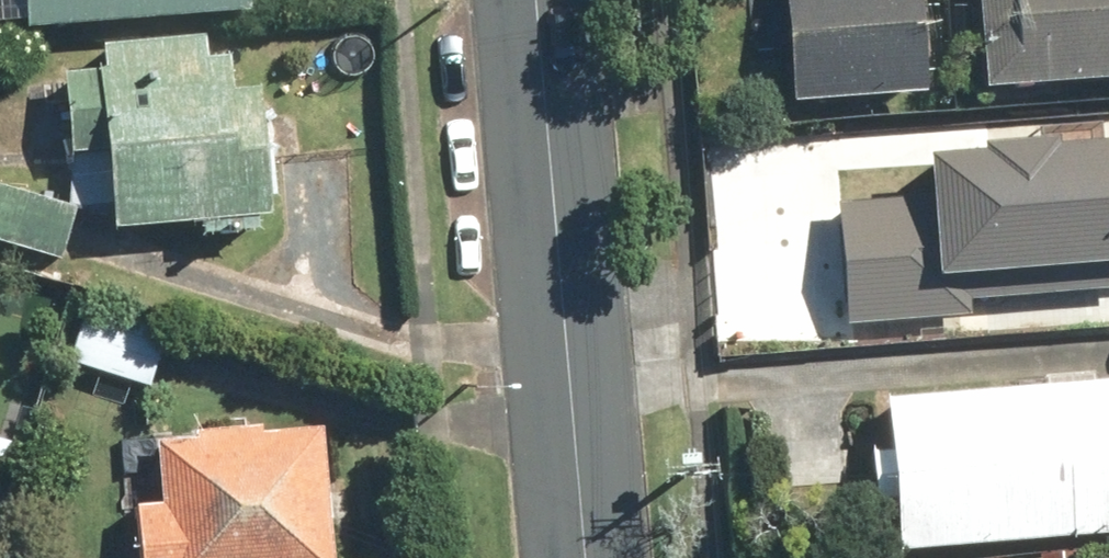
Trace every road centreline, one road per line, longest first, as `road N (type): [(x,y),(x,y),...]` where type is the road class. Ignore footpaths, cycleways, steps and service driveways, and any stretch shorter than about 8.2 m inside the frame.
road 1 (secondary): [(585,557),(536,0)]

